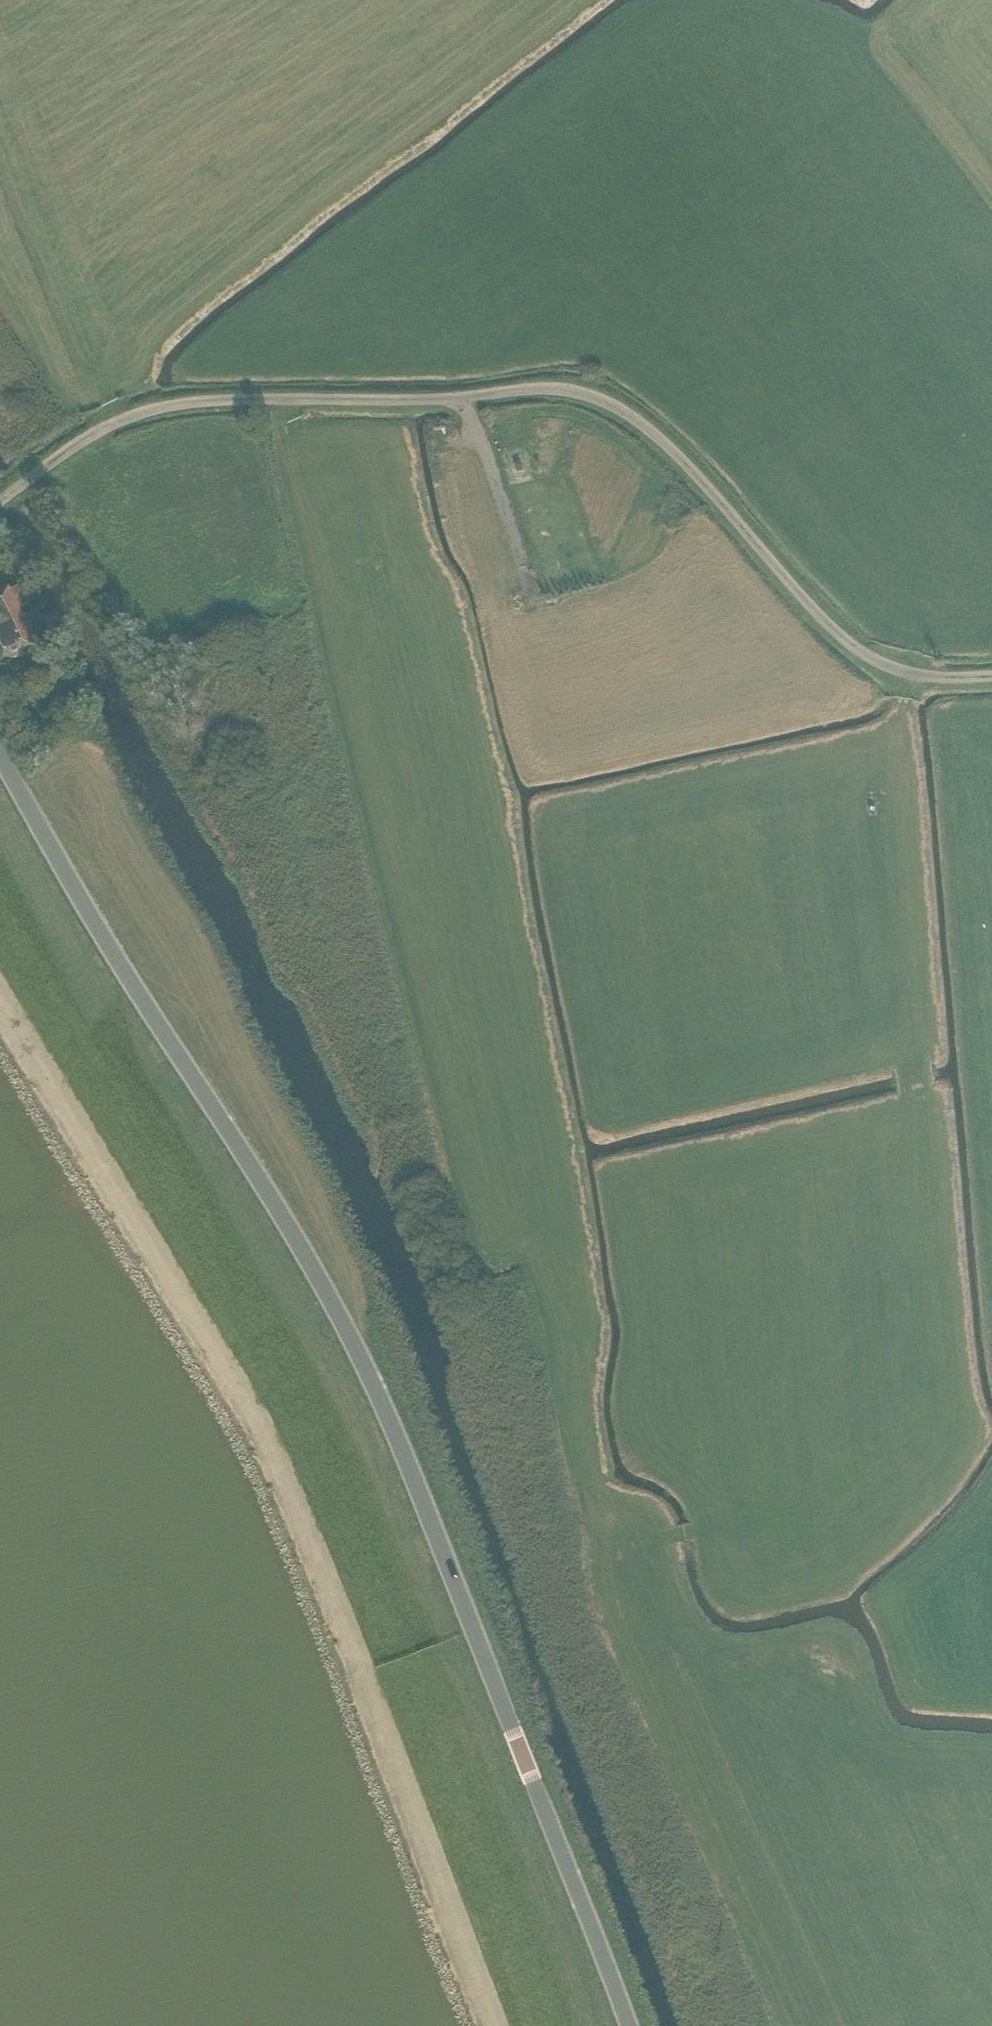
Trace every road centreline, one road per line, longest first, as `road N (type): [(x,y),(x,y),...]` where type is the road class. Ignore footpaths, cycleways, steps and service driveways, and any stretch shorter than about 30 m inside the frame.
road 1 (tertiary): [(622,2025),(405,1459),(279,1218),(93,922),(0,754)]
road 2 (unclassified): [(991,682),(948,684),(878,670),(635,415),(554,393),(386,408),(186,411),(111,432),(0,504)]

